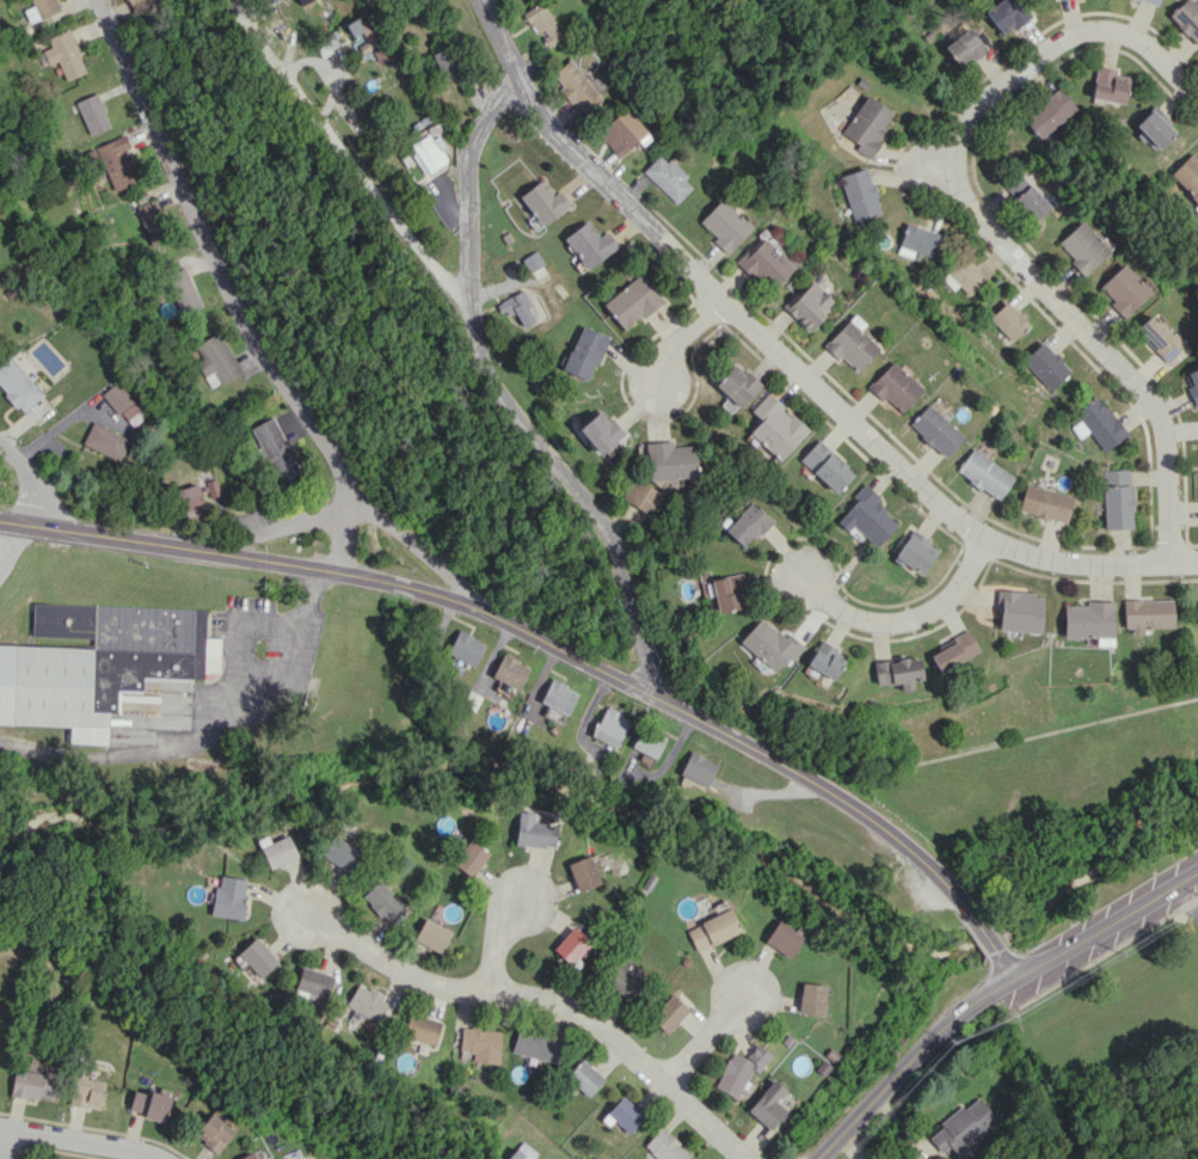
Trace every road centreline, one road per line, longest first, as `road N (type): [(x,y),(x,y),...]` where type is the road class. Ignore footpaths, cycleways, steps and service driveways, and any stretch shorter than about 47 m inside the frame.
road 1 (tertiary): [(0,521),(332,570),(465,602),(629,682),(895,832),(1015,979)]
road 2 (residential): [(1197,101),(1153,51),(1122,31),(1095,29),(1048,45),(983,100),(953,145),(959,191),(1148,400),(1172,442),(1175,575)]
road 3 (residential): [(229,0),(461,298),(483,363),(596,511),(629,569),(629,682)]
road 4 (residential): [(569,137),(723,305),(988,538),(1197,572)]
road 5 (residential): [(103,0),(231,289),(326,428),(343,478),(456,581),(465,602)]
road 6 (residential): [(308,914),(403,975),(446,991),(548,1001),(594,1022),(741,1158)]
road 7 (secondary): [(821,1158),(924,1053),(1015,979),(1197,868)]
road 8 (residential): [(988,538),(941,608),(866,623),(799,571)]
road 9 (residential): [(520,73),(471,161),(473,243),(461,298)]
road 10 (residential): [(478,0),(569,137)]
road 11 (residential): [(666,1086),(745,993)]
road 12 (residential): [(119,1158),(0,1135)]

